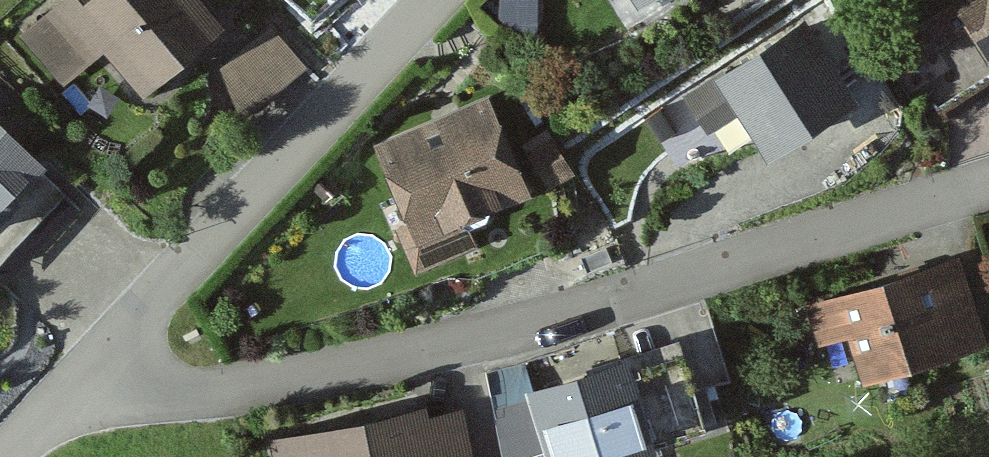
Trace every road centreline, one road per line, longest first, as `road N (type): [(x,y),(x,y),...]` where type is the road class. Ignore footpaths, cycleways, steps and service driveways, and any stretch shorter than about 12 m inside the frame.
road 1 (residential): [(79,391),(233,389),(357,374),(785,261),(988,195)]
road 2 (residential): [(79,391),(149,325),(435,0)]

